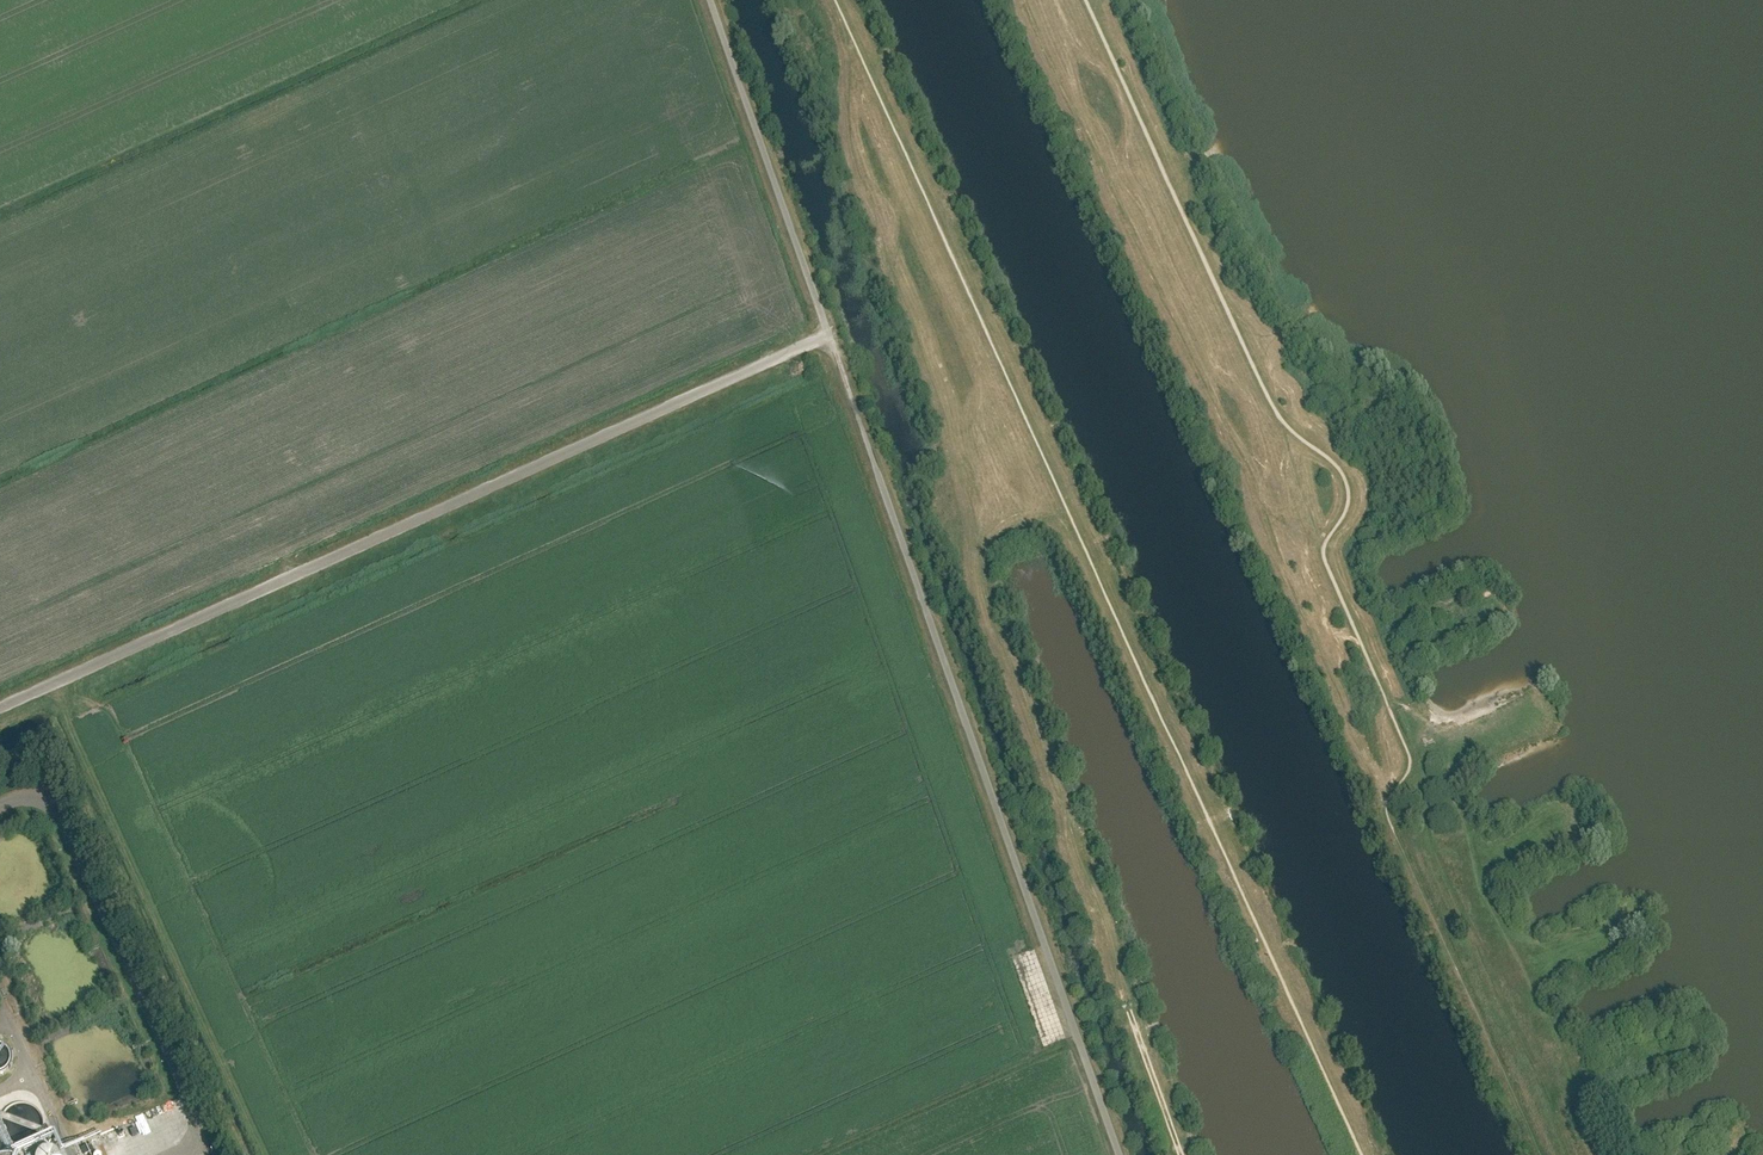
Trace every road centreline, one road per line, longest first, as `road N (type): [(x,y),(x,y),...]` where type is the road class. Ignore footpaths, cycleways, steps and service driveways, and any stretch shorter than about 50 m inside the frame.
road 1 (unclassified): [(0,708),(829,335)]
road 2 (unclassified): [(1119,1154),(829,335)]
road 3 (unclassified): [(710,0),(829,335)]

